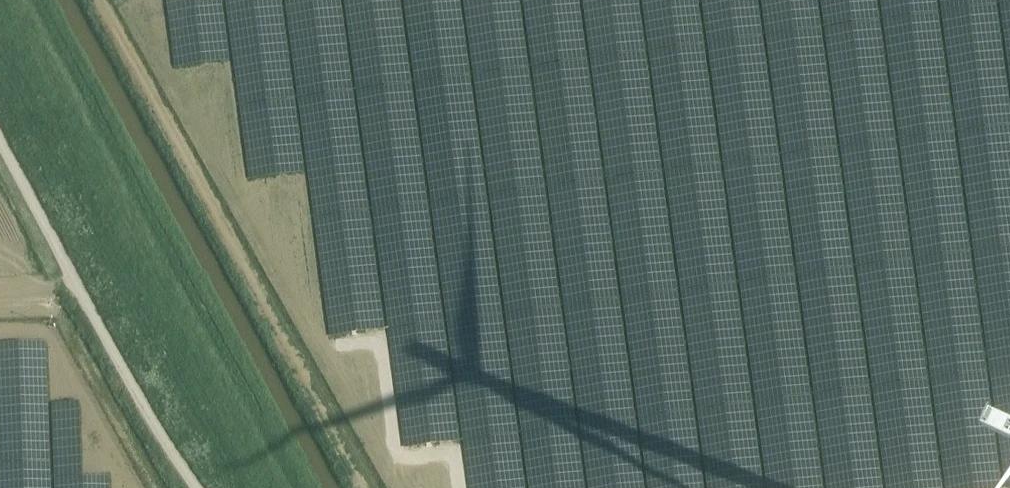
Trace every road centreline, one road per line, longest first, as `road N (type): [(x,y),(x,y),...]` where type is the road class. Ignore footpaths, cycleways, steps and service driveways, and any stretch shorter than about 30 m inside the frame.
road 1 (unclassified): [(195,487),(0,139)]

